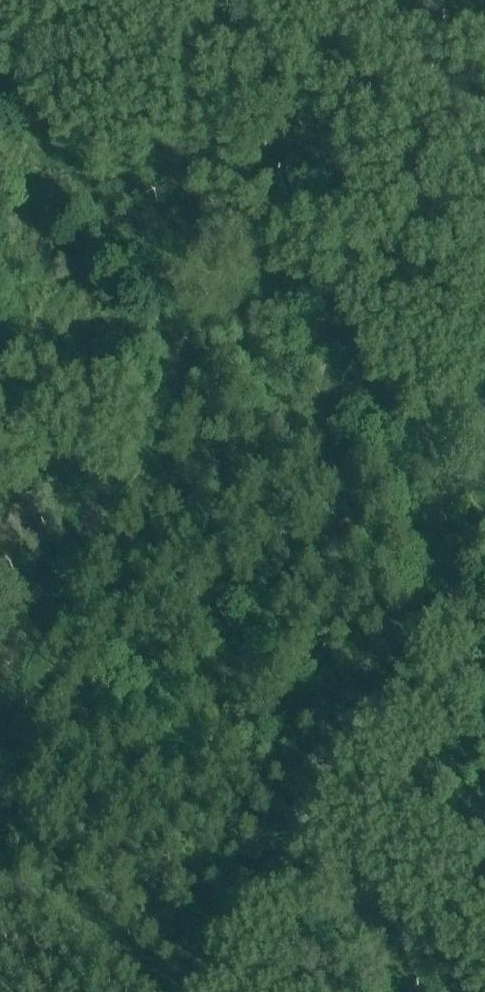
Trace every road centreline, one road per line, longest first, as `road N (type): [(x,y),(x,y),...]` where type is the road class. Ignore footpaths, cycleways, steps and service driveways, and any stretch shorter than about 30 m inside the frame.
road 1 (track): [(156,256),(202,320),(159,382),(0,690)]
road 2 (track): [(191,0),(271,198)]
road 3 (track): [(0,880),(116,991)]

